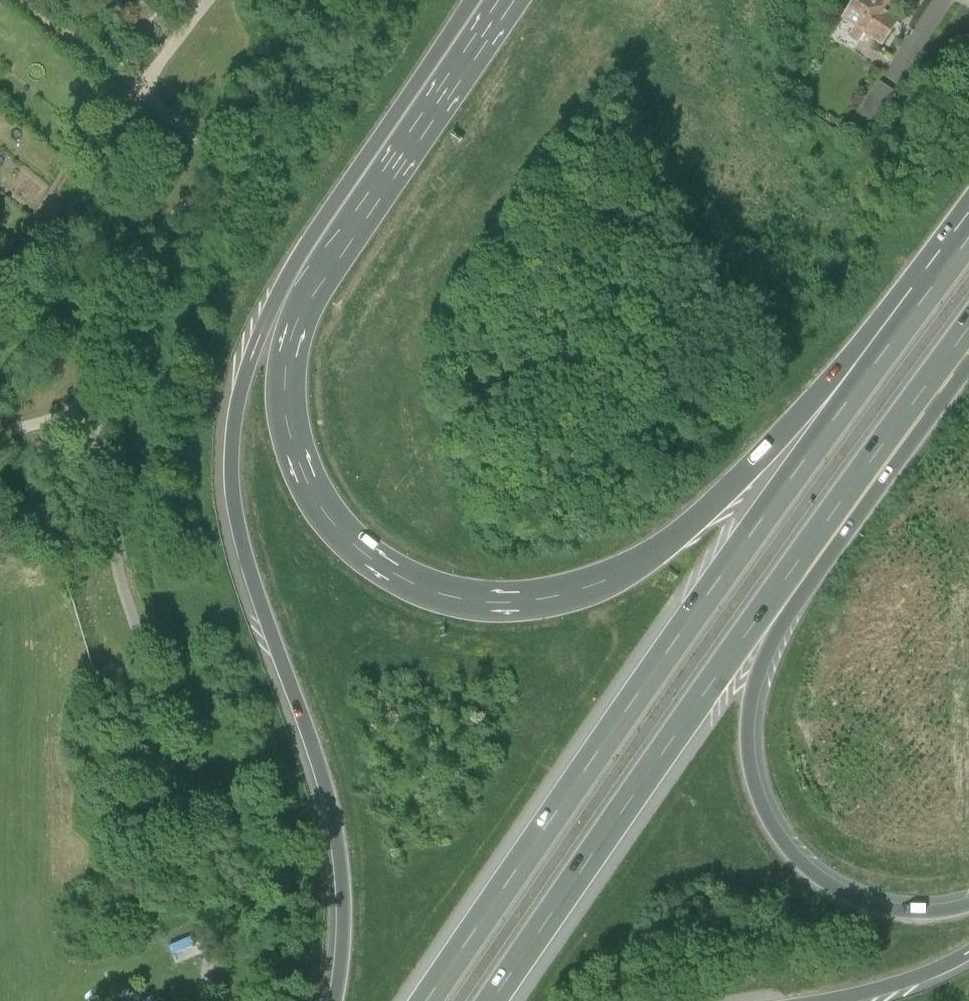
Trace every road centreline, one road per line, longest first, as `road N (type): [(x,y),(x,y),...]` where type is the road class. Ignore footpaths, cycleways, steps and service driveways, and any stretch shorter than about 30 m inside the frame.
road 1 (motorway): [(968,228),(932,257),(858,353),(755,458),(639,551),(590,575),(502,591),(433,579),(398,562),(348,523),(313,473),(295,409),(301,318),(317,274),(378,174),(500,0)]
road 2 (motorway): [(469,0),(281,291),(239,418),(239,511),(248,553),(315,739),(342,847),(339,1000)]
road 3 (motorway): [(968,236),(738,552),(430,1000)]
road 4 (motorway): [(493,1000),(924,396)]
road 5 (motorway): [(968,906),(925,912),(881,906),(799,862),(772,824),(750,754),(751,717),(770,658),(795,607),(920,429),(924,396)]
road 6 (motorway): [(808,1000),(874,989),(968,950)]

